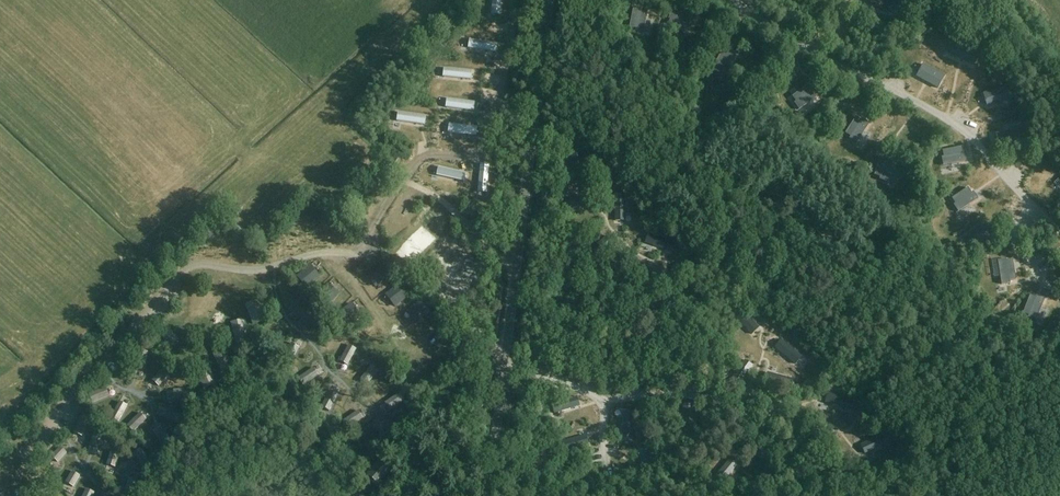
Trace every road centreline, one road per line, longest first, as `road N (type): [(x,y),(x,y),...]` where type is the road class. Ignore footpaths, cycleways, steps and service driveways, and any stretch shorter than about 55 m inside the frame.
road 1 (unclassified): [(491,495),(551,0)]

